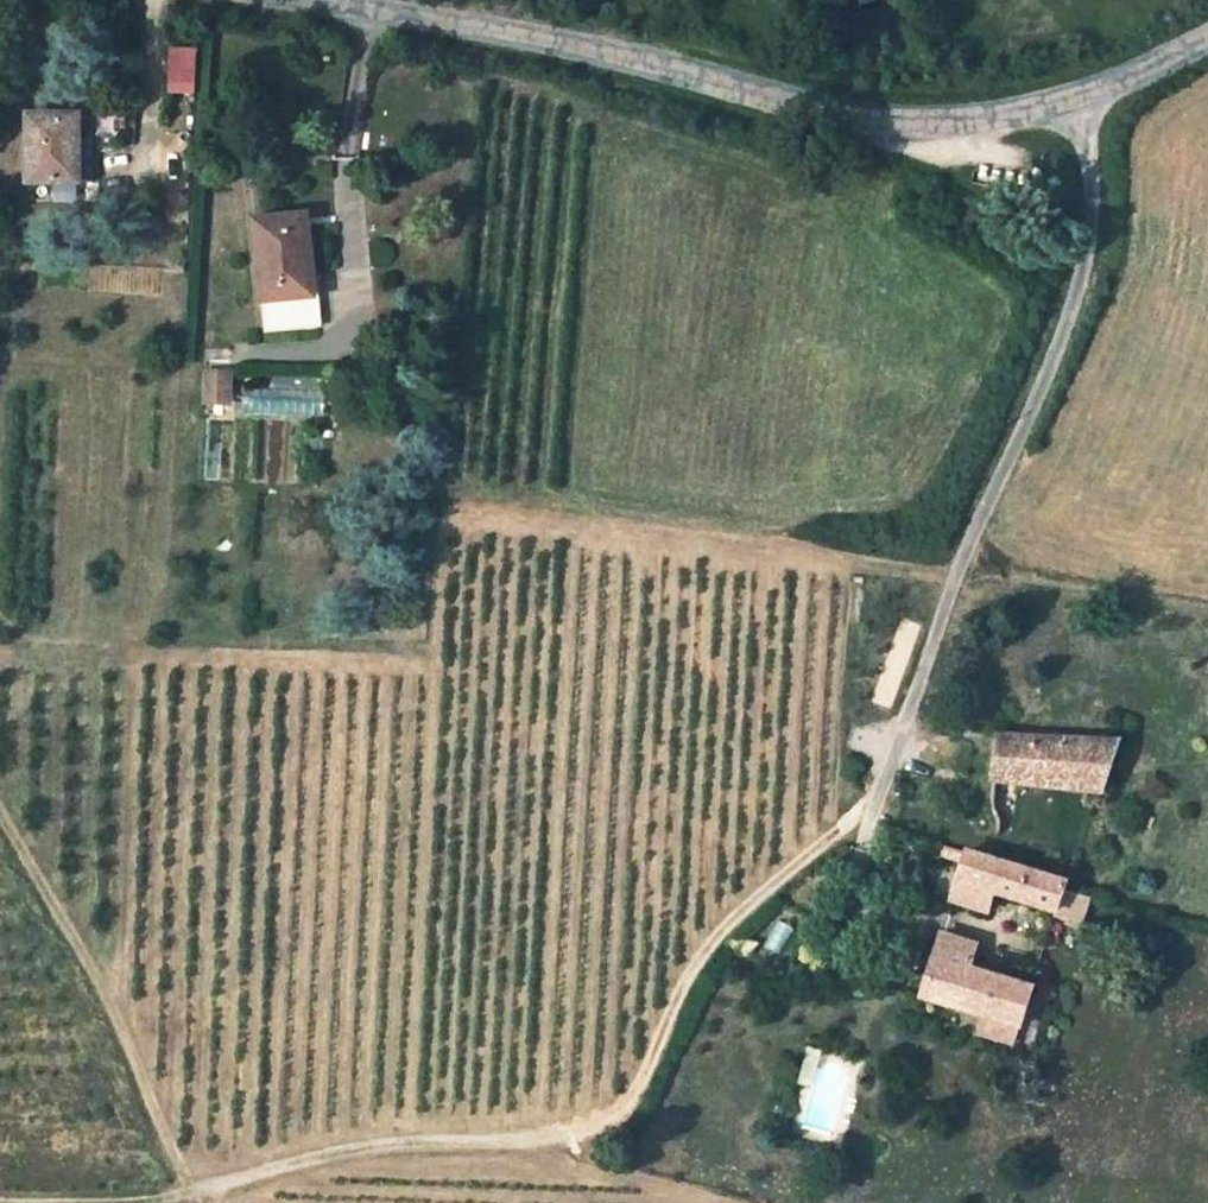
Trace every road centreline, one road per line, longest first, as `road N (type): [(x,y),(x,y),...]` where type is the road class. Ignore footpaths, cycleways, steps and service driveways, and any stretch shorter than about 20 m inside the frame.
road 1 (track): [(186,1192),(324,1153),(577,1146),(635,1090),(676,995),(715,939),(868,797)]
road 2 (unclassified): [(1090,122),(887,139),(639,82),(355,0)]
road 3 (unclassified): [(868,797),(1098,228),(1090,122)]
road 4 (track): [(0,787),(54,918),(127,1024),(186,1192)]
road 5 (unclassified): [(1207,47),(1090,122)]

